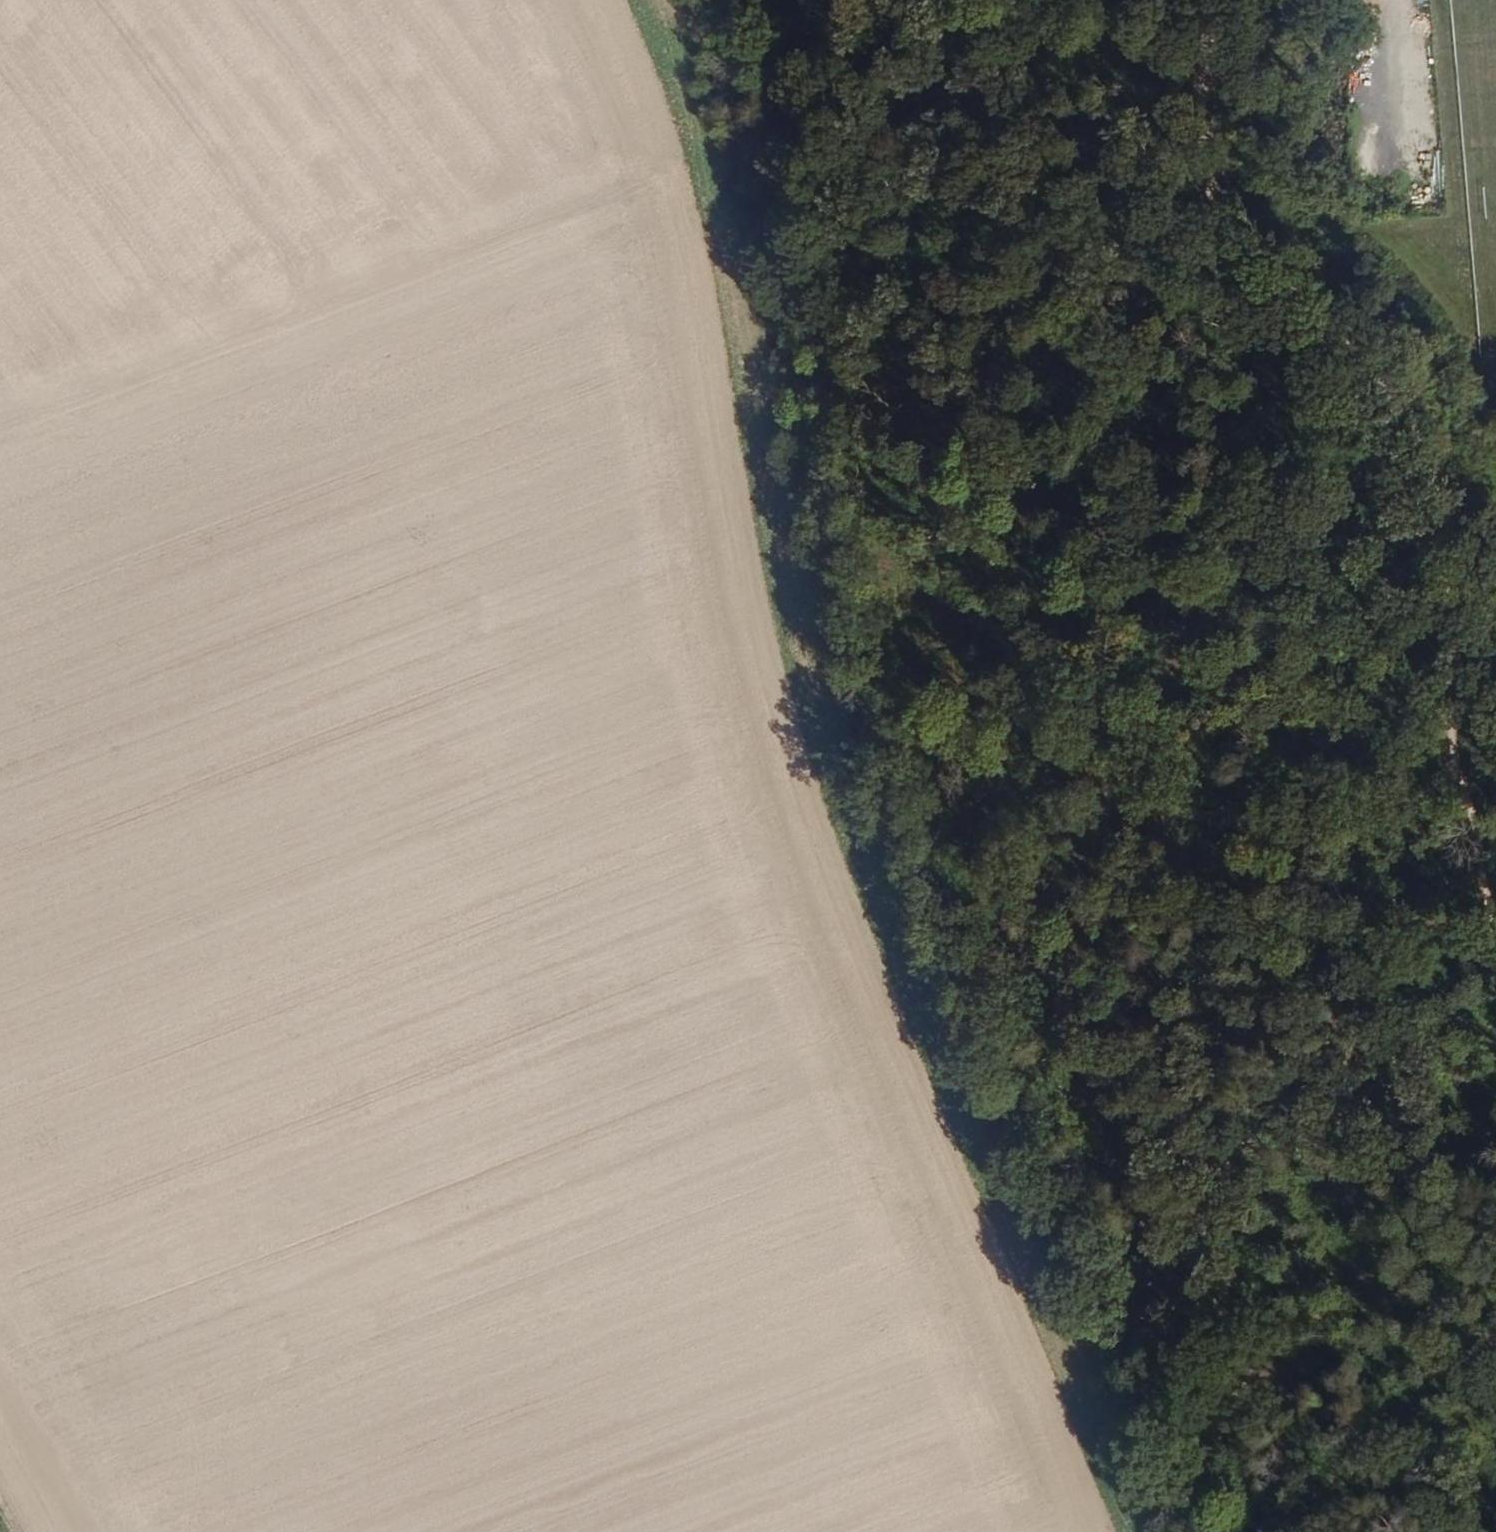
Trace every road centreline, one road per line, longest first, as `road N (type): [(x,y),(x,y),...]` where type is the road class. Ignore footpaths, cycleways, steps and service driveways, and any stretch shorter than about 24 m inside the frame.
road 1 (track): [(1495,744),(1480,610),(1432,467),(1272,263),(1233,184),(1233,43),(1245,0)]
road 2 (track): [(1394,0),(1397,161)]

